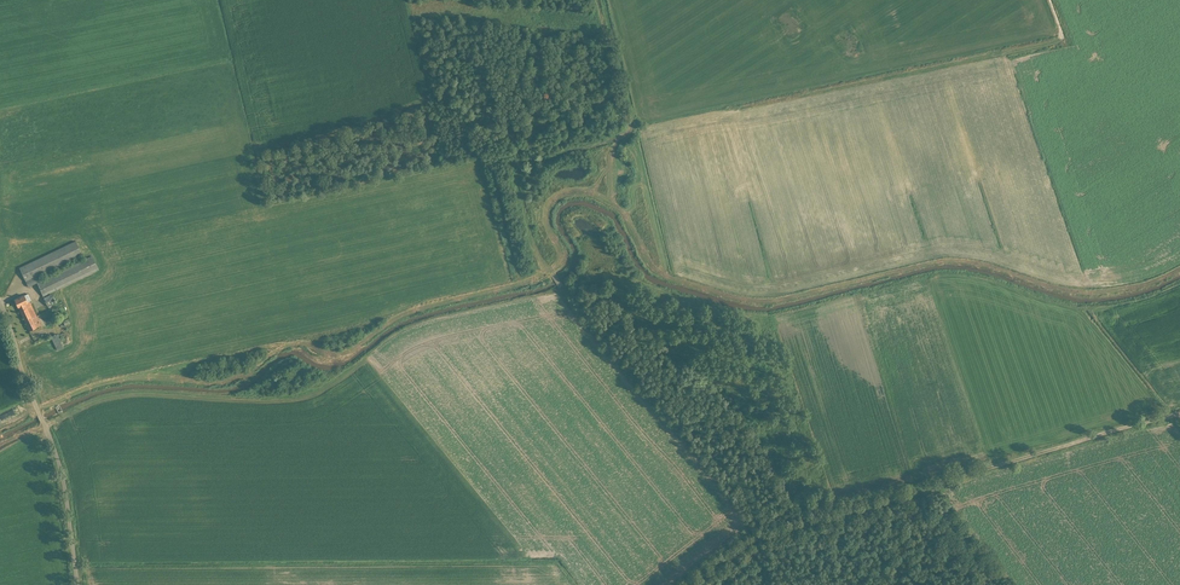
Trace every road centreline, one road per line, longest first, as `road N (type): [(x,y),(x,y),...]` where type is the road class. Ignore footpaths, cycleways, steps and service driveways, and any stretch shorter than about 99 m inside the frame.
road 1 (track): [(1179,415),(757,534),(697,584)]
road 2 (track): [(729,111),(1058,42),(1049,0)]
road 3 (unclassified): [(80,584),(65,477),(0,304)]
road 4 (track): [(999,584),(925,486)]

